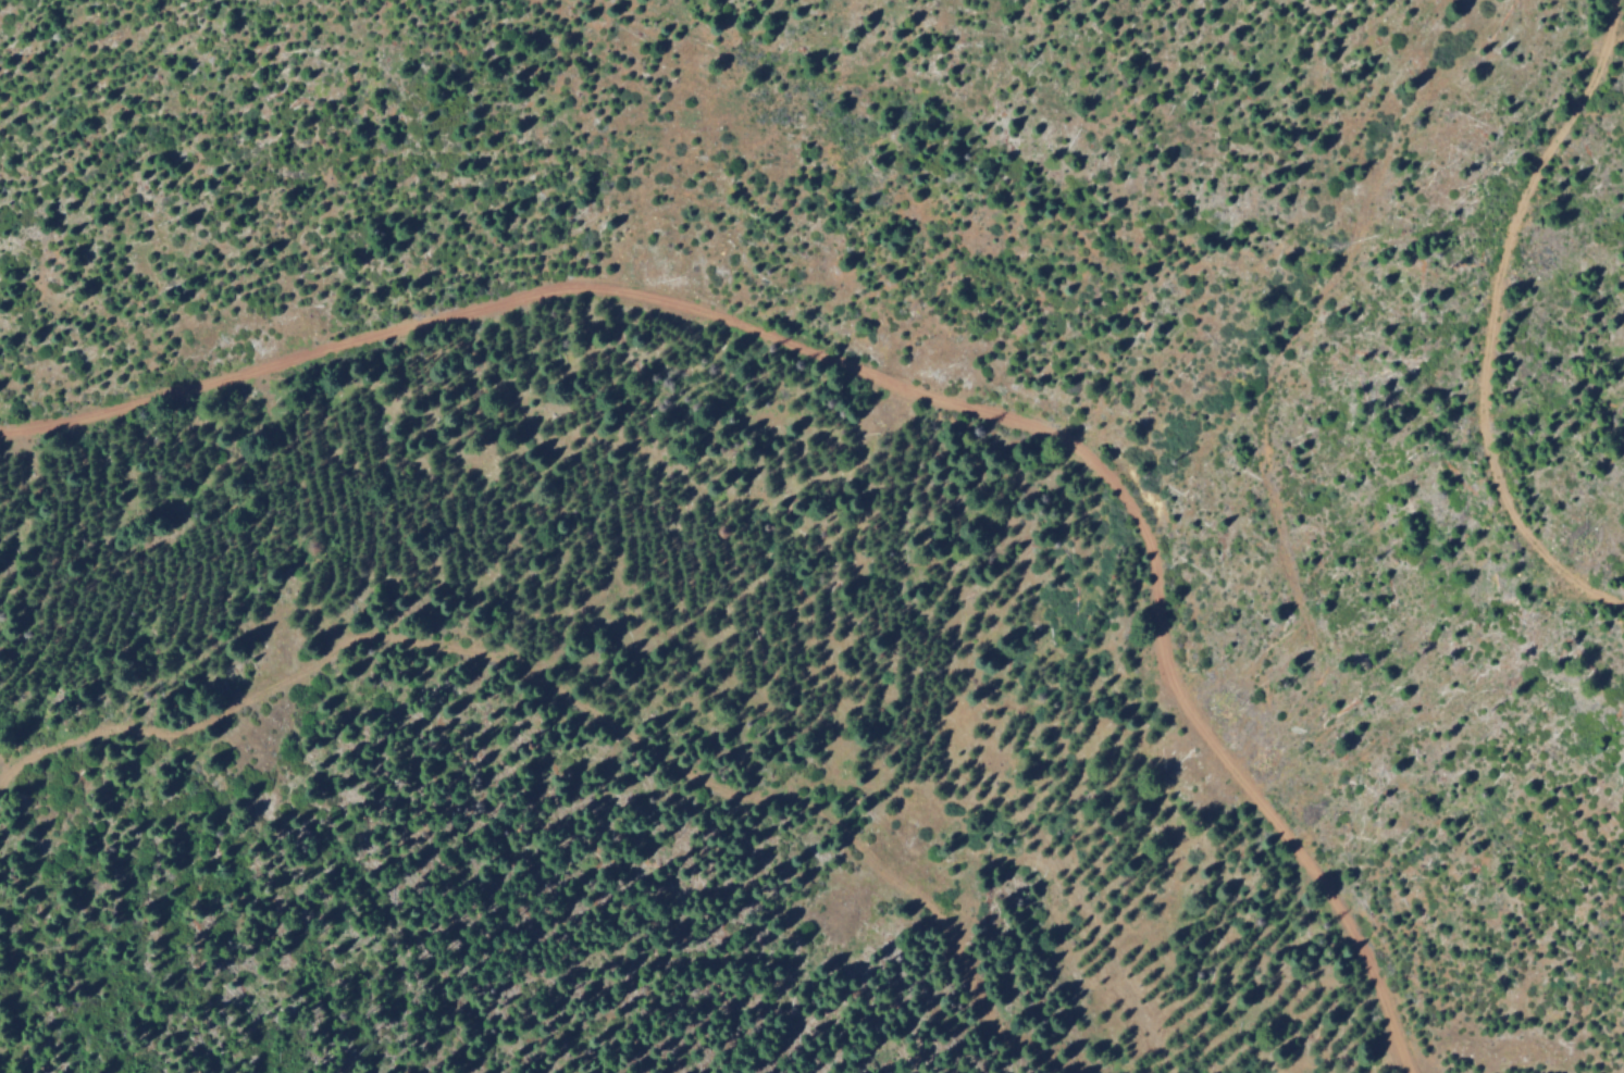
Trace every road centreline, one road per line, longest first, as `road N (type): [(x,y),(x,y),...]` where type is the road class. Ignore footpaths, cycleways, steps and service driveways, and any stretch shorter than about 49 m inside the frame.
road 1 (track): [(0,431),(593,284),(832,353),(1094,453),(1150,542),(1157,632),(1174,697),(1340,910),(1415,1072)]
road 2 (track): [(1092,1072),(983,1018),(968,970),(813,819),(724,797),(501,657),(373,629),(188,724),(98,727),(36,753),(0,796)]
road 3 (track): [(1612,0),(1600,63),(1542,158),(1499,262),(1480,416),(1492,467),(1545,560),(1623,604)]

